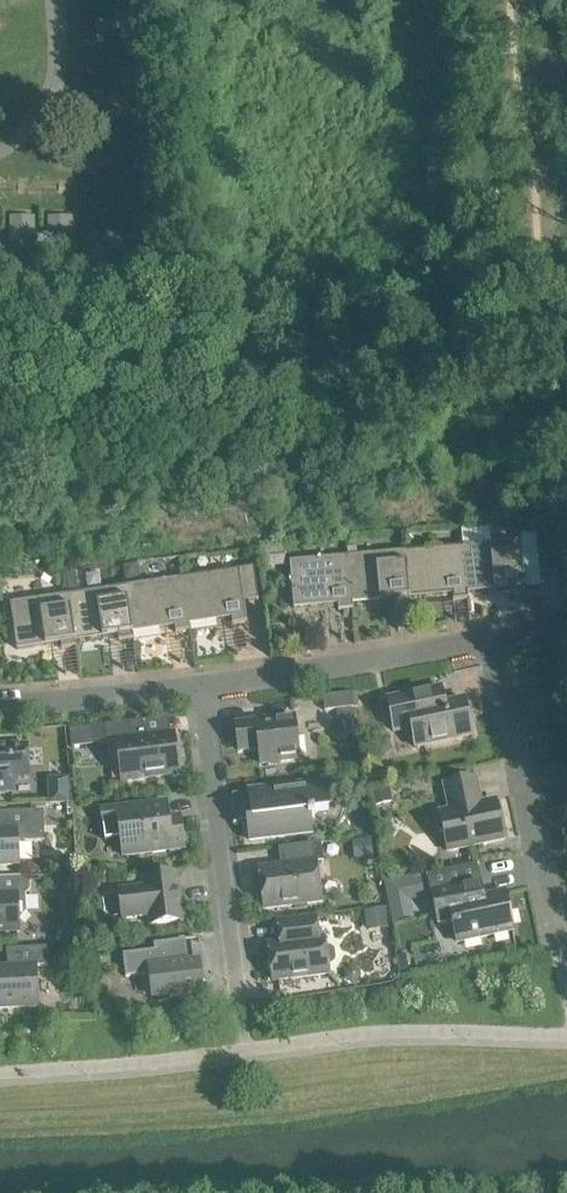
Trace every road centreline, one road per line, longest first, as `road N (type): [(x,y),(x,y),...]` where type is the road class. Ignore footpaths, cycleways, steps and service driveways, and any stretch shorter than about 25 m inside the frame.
road 1 (residential): [(237,997),(198,684)]
road 2 (residential): [(558,948),(502,670),(487,648)]
road 3 (residential): [(198,684),(487,648)]
road 4 (residential): [(0,702),(198,684)]

